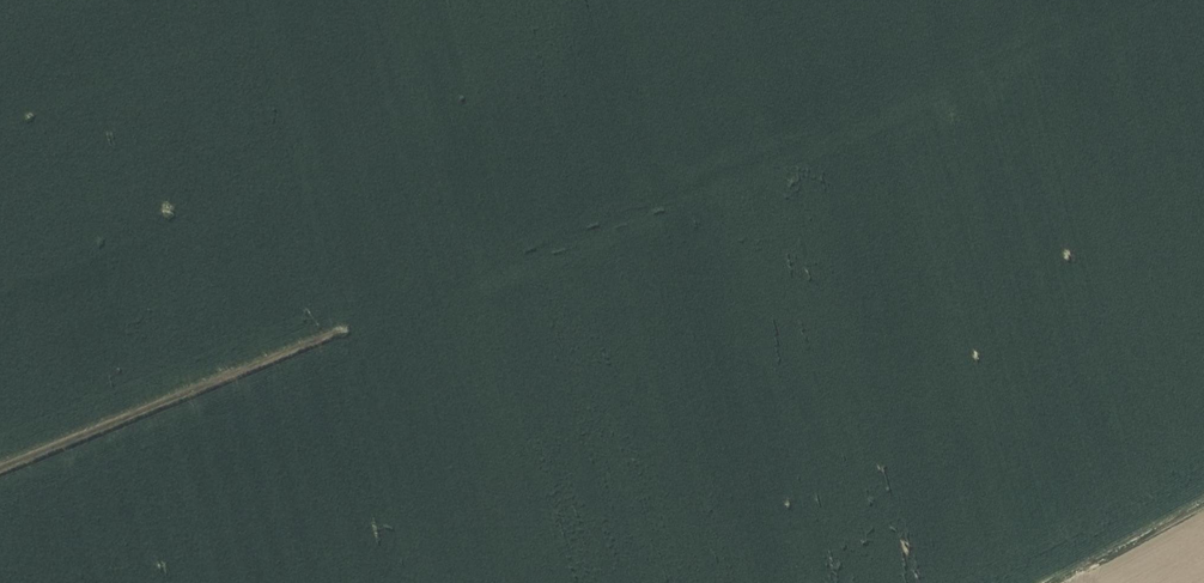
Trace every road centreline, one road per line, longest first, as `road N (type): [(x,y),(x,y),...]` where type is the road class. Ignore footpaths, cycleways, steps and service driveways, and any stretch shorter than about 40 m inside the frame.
road 1 (track): [(0,468),(339,333)]
road 2 (track): [(1054,582),(1203,504)]

